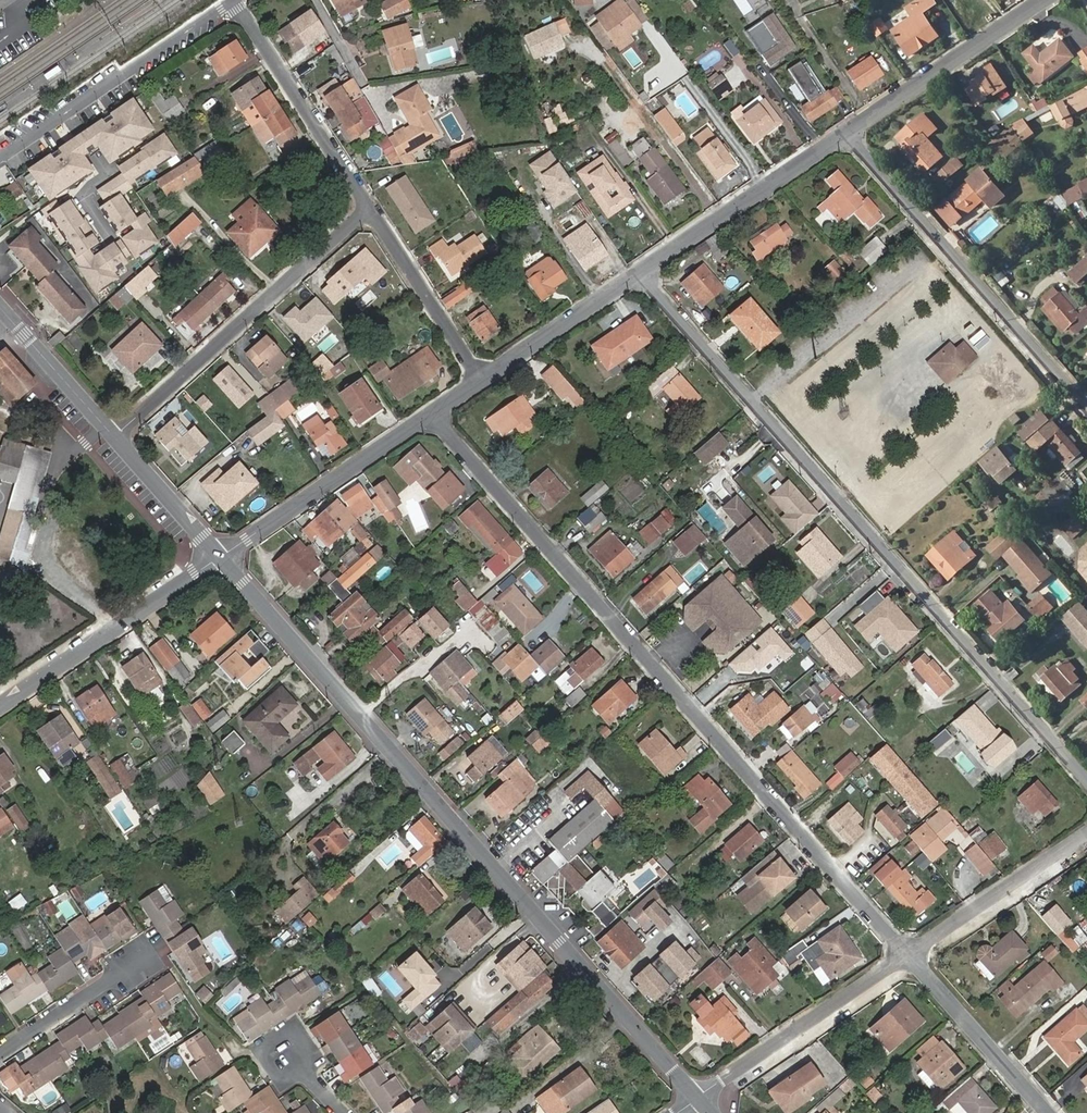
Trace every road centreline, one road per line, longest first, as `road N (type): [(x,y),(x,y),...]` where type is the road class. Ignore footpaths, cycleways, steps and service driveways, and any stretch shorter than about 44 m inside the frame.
road 1 (residential): [(436,414),(910,956)]
road 2 (tertiary): [(697,1098),(223,556)]
road 3 (residential): [(642,274),(1086,774)]
road 4 (residential): [(847,133),(1086,407)]
road 5 (residential): [(369,209),(118,438)]
road 6 (residential): [(234,1),(0,158)]
road 7 (residential): [(223,556),(0,708)]
road 8 (residential): [(436,414),(223,556)]
road 9 (residential): [(697,1098),(910,956)]
road 10 (residential): [(847,133),(642,274)]
road 11 (residential): [(369,209),(234,1)]
road 12 (residential): [(1045,0),(847,133)]
road 13 (residential): [(910,956),(1086,839)]
road 14 (residential): [(910,956),(1051,1112)]
road 15 (residential): [(481,380),(369,209)]
road 16 (residential): [(642,274),(481,380)]
road 17 (tertiary): [(118,438),(0,308)]
road 18 (residential): [(0,1055),(138,961)]
road 19 (tertiary): [(223,556),(118,438)]

